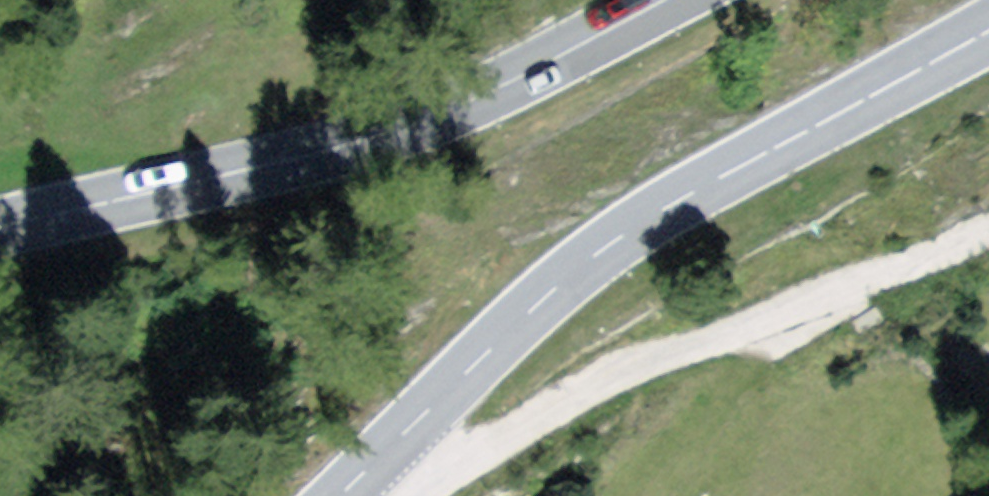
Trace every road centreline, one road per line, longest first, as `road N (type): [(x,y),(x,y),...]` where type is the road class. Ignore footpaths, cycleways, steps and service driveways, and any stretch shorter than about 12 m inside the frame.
road 1 (primary): [(988,31),(679,200),(594,255),(335,495)]
road 2 (primary): [(0,227),(387,133),(542,66),(664,0)]

